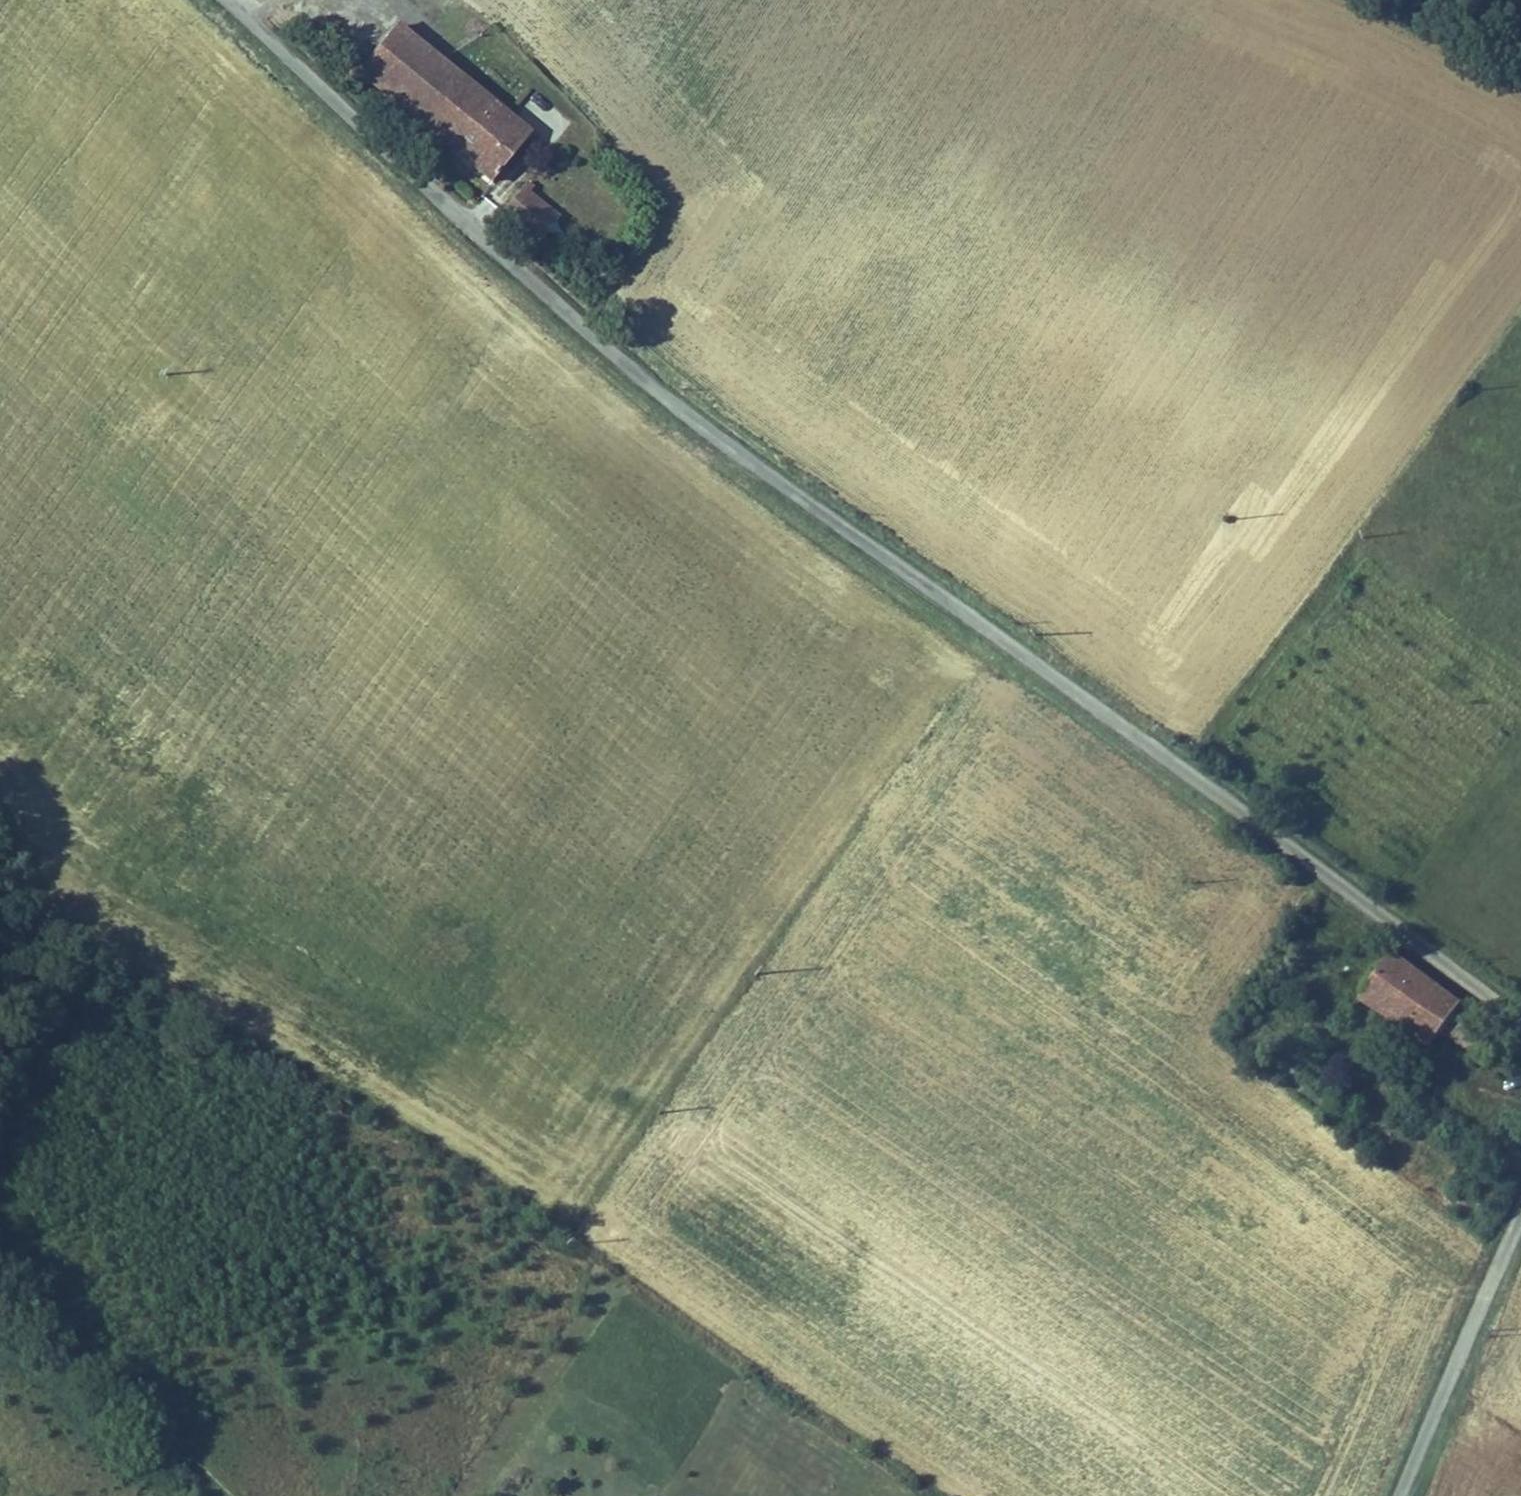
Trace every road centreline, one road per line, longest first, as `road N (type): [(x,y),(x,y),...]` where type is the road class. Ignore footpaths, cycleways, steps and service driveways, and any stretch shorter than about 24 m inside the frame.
road 1 (tertiary): [(227,0),(674,404),(1313,865),(1520,1025)]
road 2 (track): [(0,1262),(230,1495)]
road 3 (tertiary): [(1520,1213),(1400,1495)]

